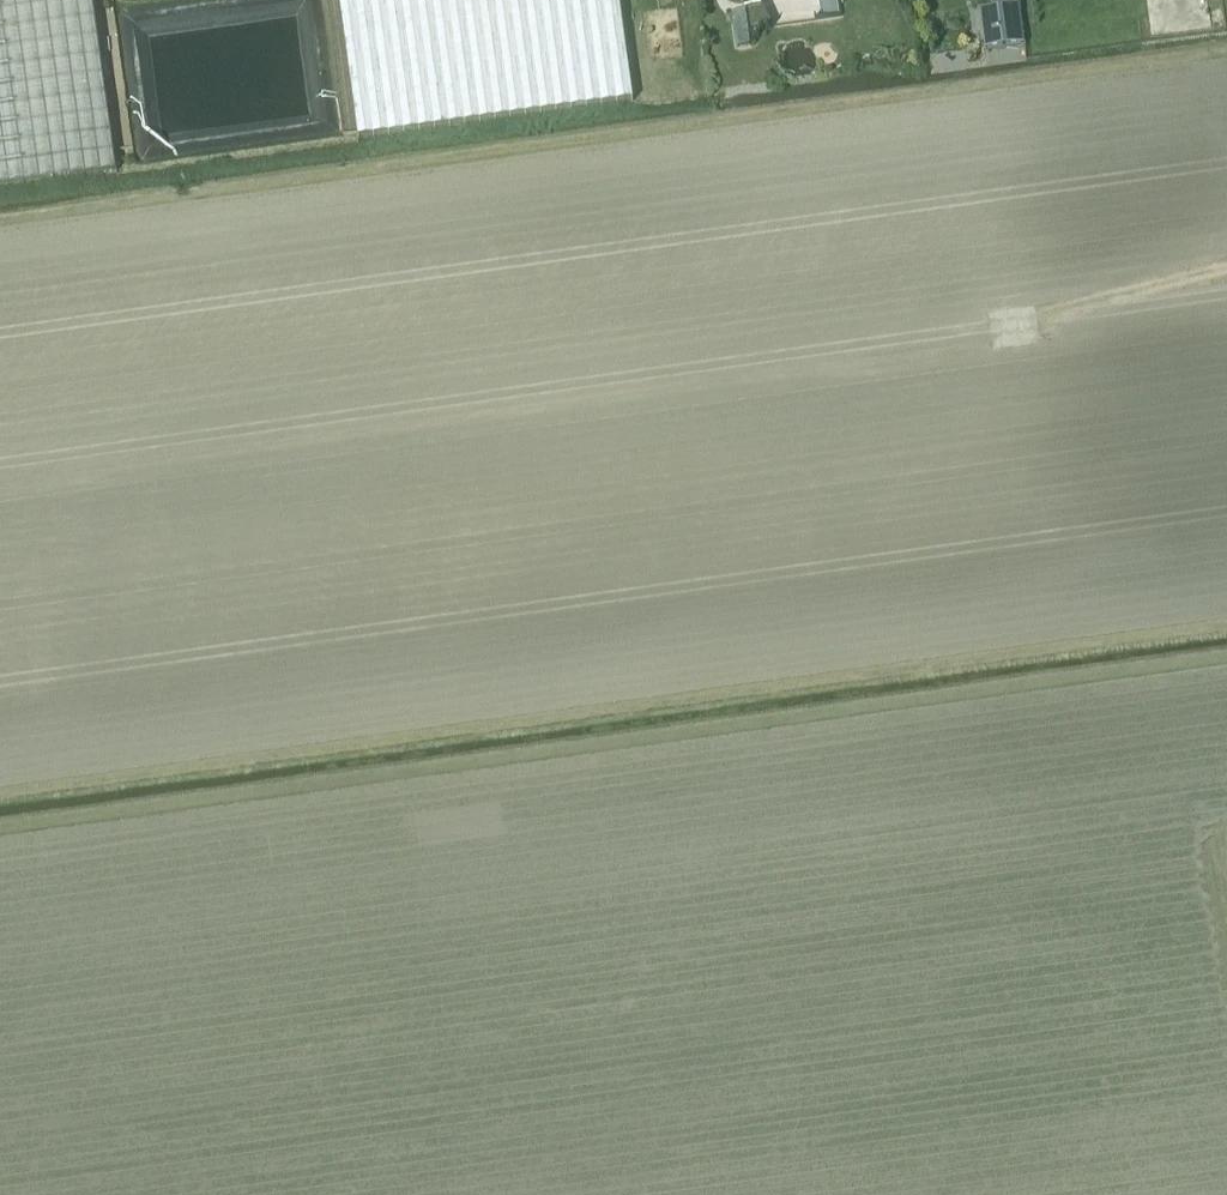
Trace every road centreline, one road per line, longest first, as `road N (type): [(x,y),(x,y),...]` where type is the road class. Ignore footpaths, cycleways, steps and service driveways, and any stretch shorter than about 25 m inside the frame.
road 1 (track): [(1004,326),(1226,267)]

